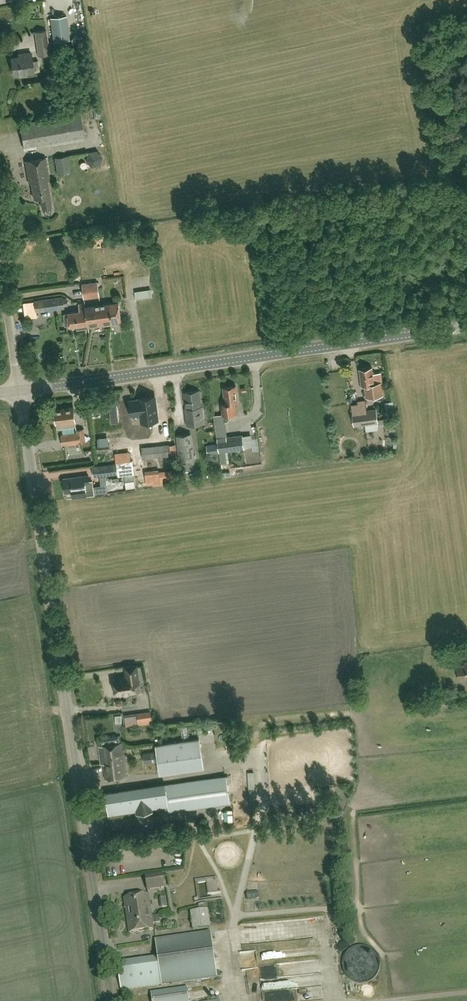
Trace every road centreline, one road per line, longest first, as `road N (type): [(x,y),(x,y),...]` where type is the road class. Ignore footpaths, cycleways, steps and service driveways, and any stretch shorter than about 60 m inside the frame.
road 1 (unclassified): [(112,1000),(20,390)]
road 2 (tertiary): [(20,390),(466,326)]
road 3 (track): [(387,1000),(383,956),(360,924),(355,808)]
road 4 (unclassified): [(20,390),(0,269)]

